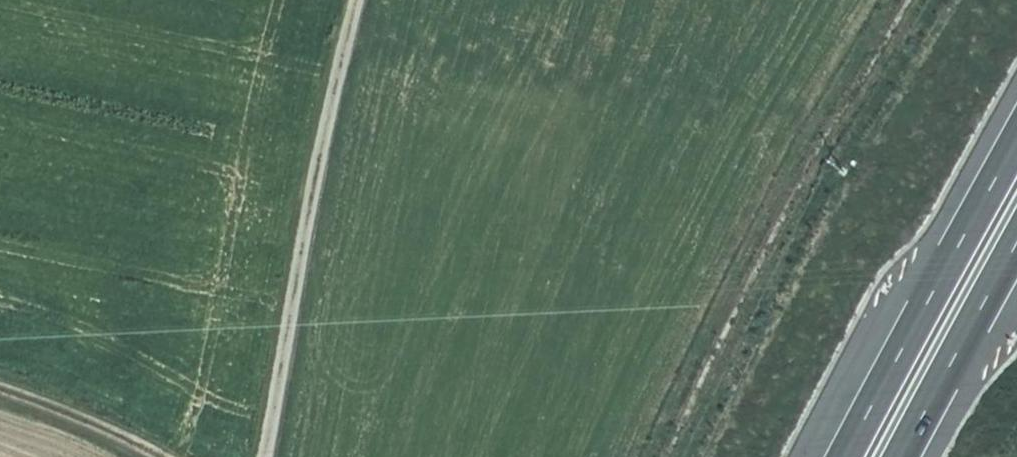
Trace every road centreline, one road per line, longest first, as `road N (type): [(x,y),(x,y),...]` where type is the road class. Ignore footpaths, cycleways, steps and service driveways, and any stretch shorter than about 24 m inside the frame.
road 1 (track): [(262,456),(350,0)]
road 2 (motorway): [(1016,110),(829,456)]
road 3 (motorway): [(885,456),(1016,211)]
road 4 (track): [(156,456),(0,393)]

